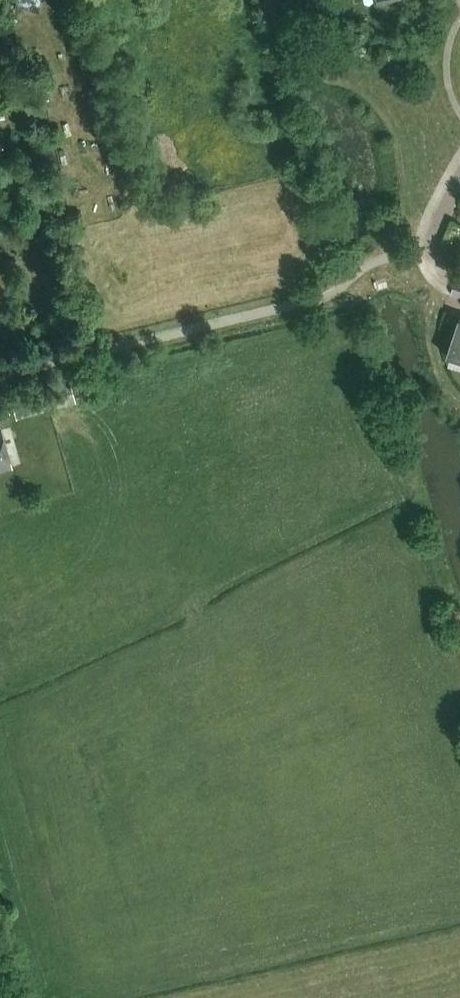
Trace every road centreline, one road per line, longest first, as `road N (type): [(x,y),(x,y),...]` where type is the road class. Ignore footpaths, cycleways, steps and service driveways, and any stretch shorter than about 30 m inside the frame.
road 1 (residential): [(459,281),(441,269),(434,229),(459,179)]

